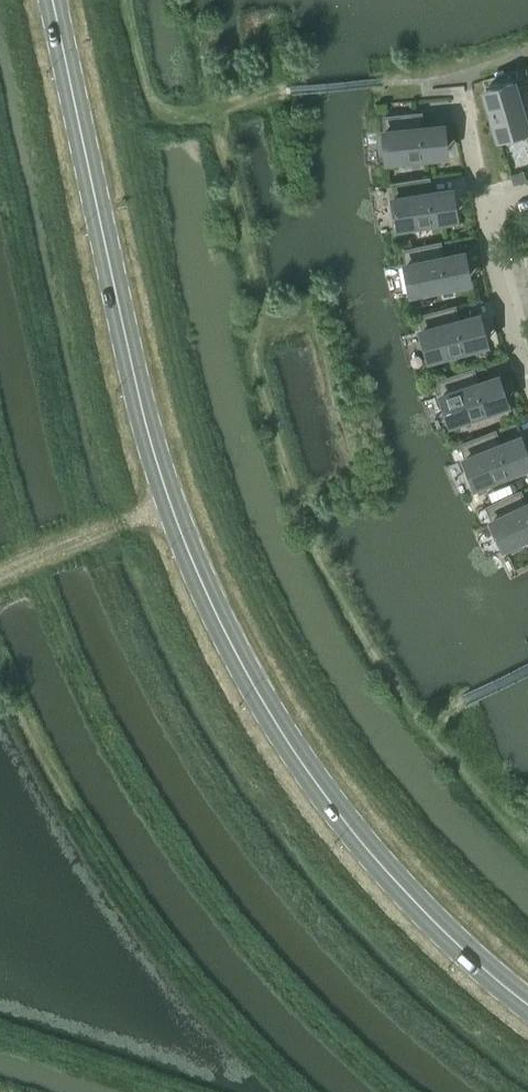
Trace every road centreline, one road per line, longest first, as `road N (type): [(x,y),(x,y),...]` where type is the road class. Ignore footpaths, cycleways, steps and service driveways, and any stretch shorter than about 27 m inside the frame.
road 1 (secondary): [(53,0),(159,468),(223,631),(335,813),(439,929),(527,1002)]
road 2 (residential): [(527,196),(484,209),(527,372)]

